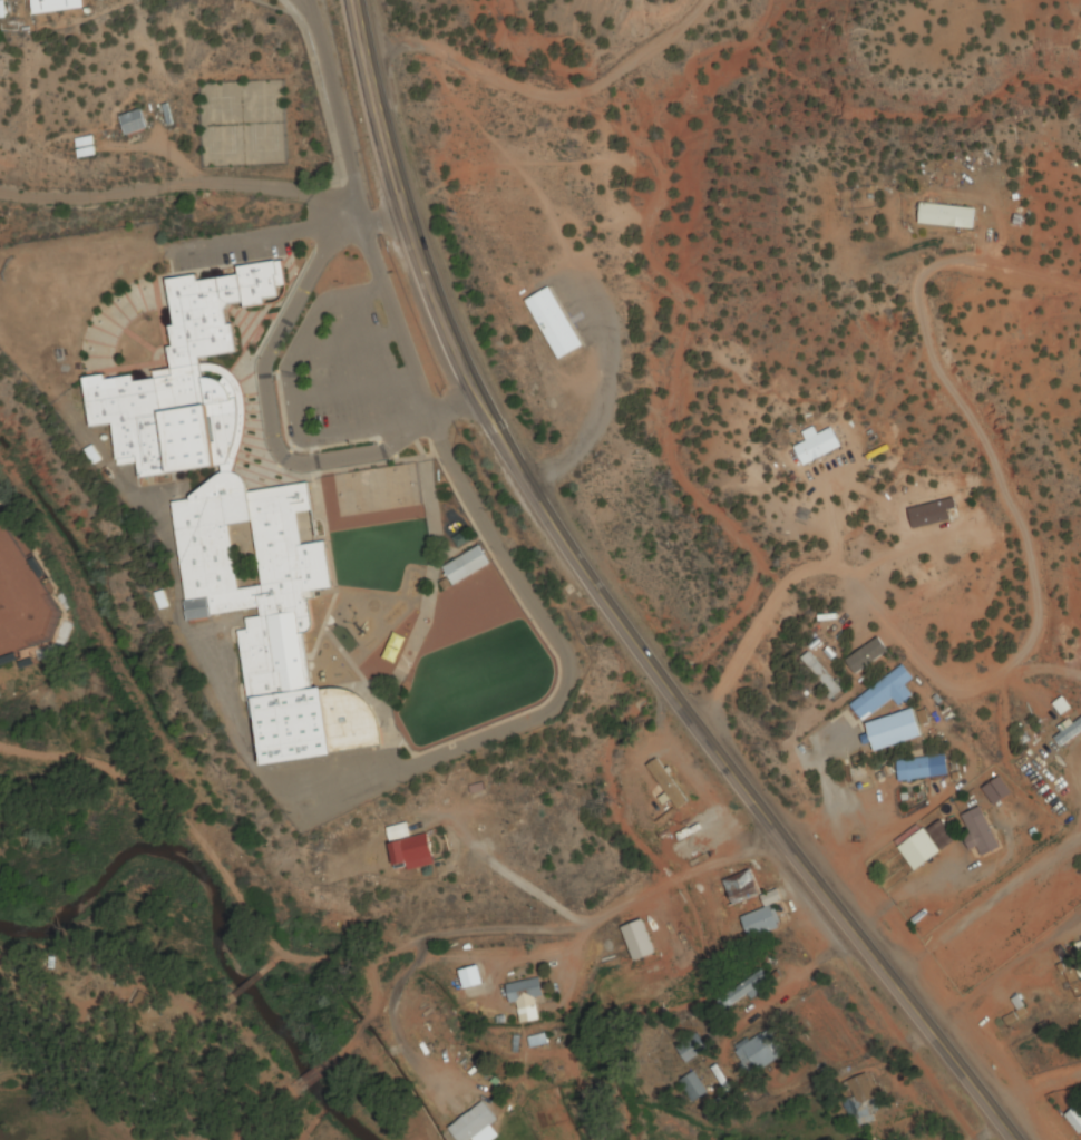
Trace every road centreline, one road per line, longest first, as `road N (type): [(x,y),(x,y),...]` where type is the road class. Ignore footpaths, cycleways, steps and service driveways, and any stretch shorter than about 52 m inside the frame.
road 1 (primary): [(1015,1139),(629,642),(479,402),(389,164),(353,0)]
road 2 (track): [(690,722),(788,583),(815,566),(848,578),(925,673),(964,680),(1010,664),(1033,643),(1017,526),(909,305),(910,280),(929,262),(958,255),(1080,293)]
road 3 (residential): [(781,840),(581,927),(300,961),(276,956),(202,849),(140,781),(0,751)]
road 4 (residential): [(362,45),(438,51),(532,98),(580,97),(711,0)]

